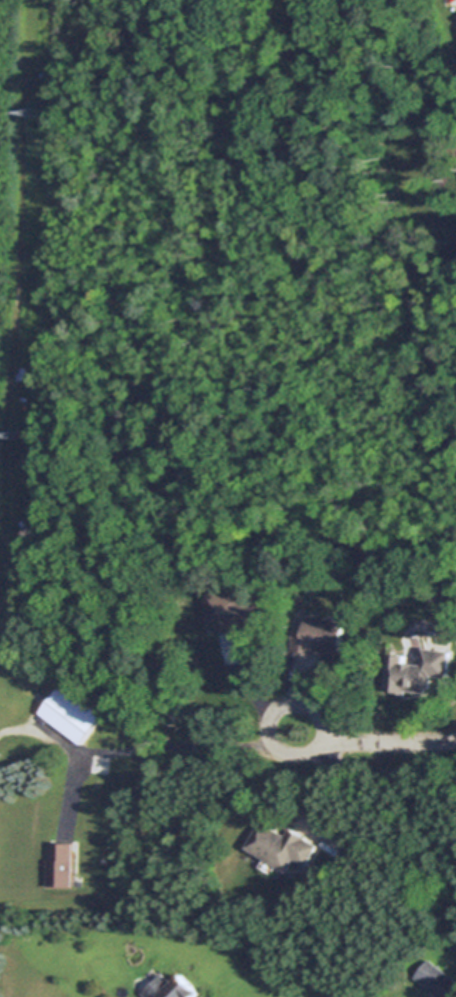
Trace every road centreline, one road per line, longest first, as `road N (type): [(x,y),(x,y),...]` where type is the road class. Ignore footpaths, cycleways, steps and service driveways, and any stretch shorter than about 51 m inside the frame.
road 1 (residential): [(455,740),(362,743),(294,731)]

